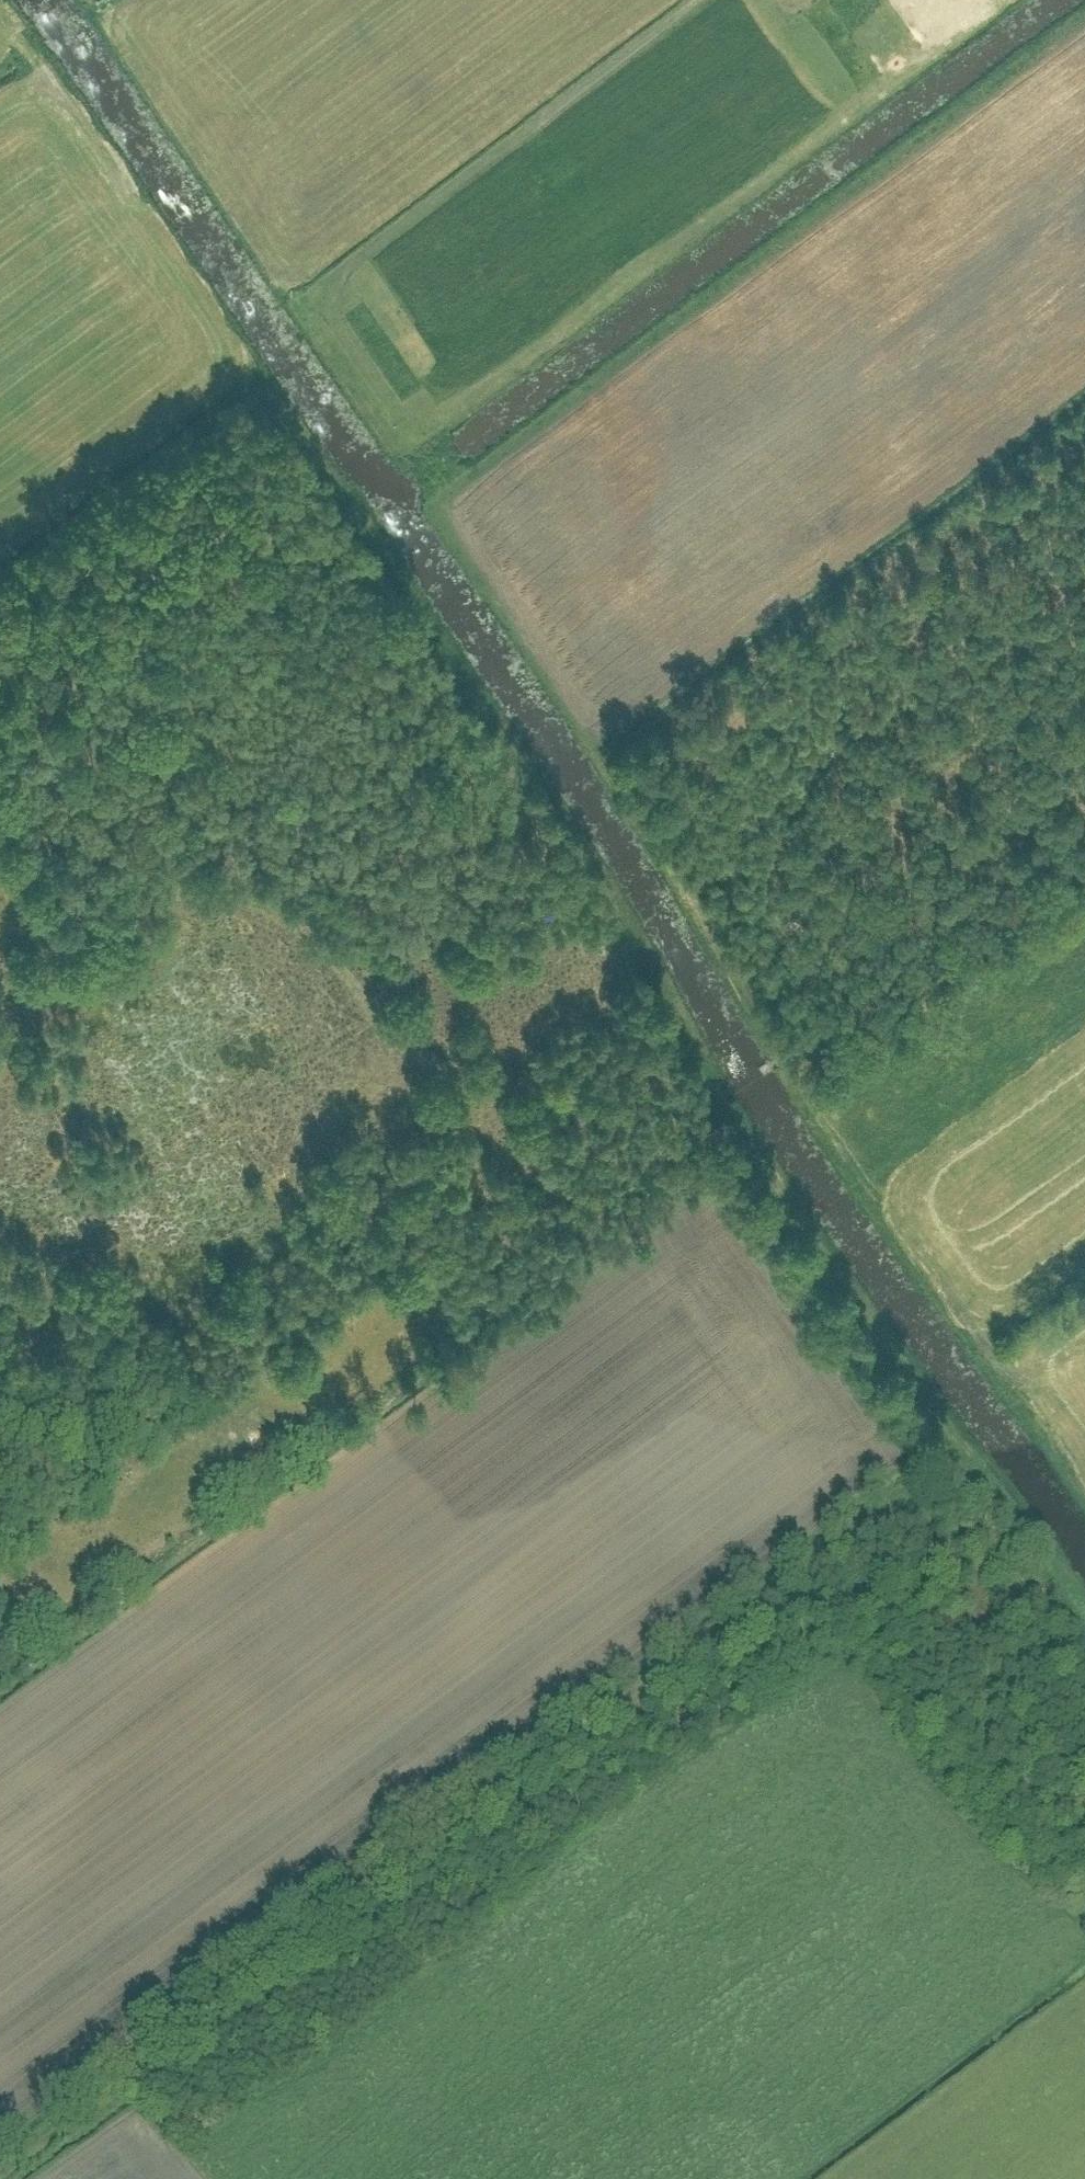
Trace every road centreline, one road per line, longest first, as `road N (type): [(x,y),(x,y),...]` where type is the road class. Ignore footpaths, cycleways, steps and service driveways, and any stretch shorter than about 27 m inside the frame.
road 1 (track): [(726,1098),(972,1451),(0,2176)]
road 2 (track): [(254,369),(570,838),(726,1098)]
road 3 (track): [(726,1098),(701,1104),(411,1065),(373,1046),(256,914),(233,904),(42,921),(0,905)]
road 4 (track): [(972,1451),(1084,1614)]

